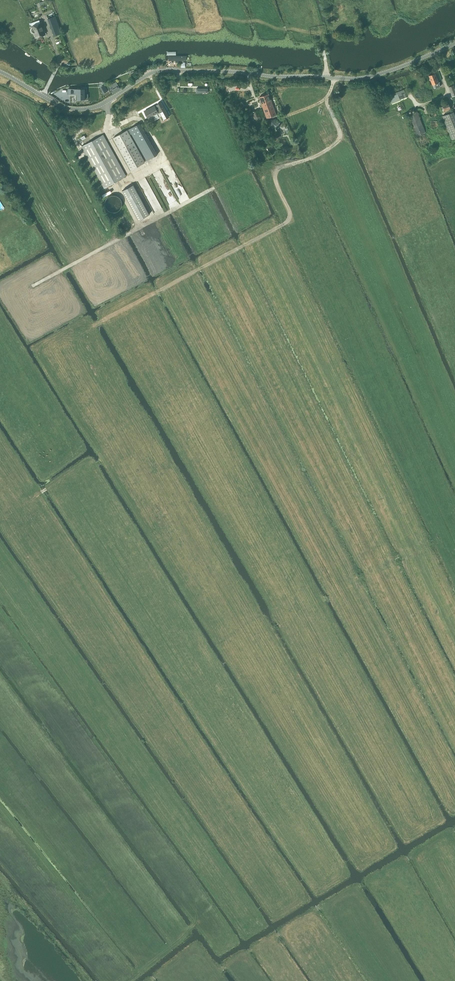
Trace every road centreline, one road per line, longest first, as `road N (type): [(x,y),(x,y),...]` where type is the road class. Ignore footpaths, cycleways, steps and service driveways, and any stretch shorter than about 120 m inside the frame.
road 1 (unclassified): [(0,71),(77,110),(102,105),(160,71),(350,79),(454,43)]
road 2 (track): [(93,326),(288,223),(274,176),(340,140),(326,100)]
road 3 (track): [(440,0),(321,33),(324,50)]

